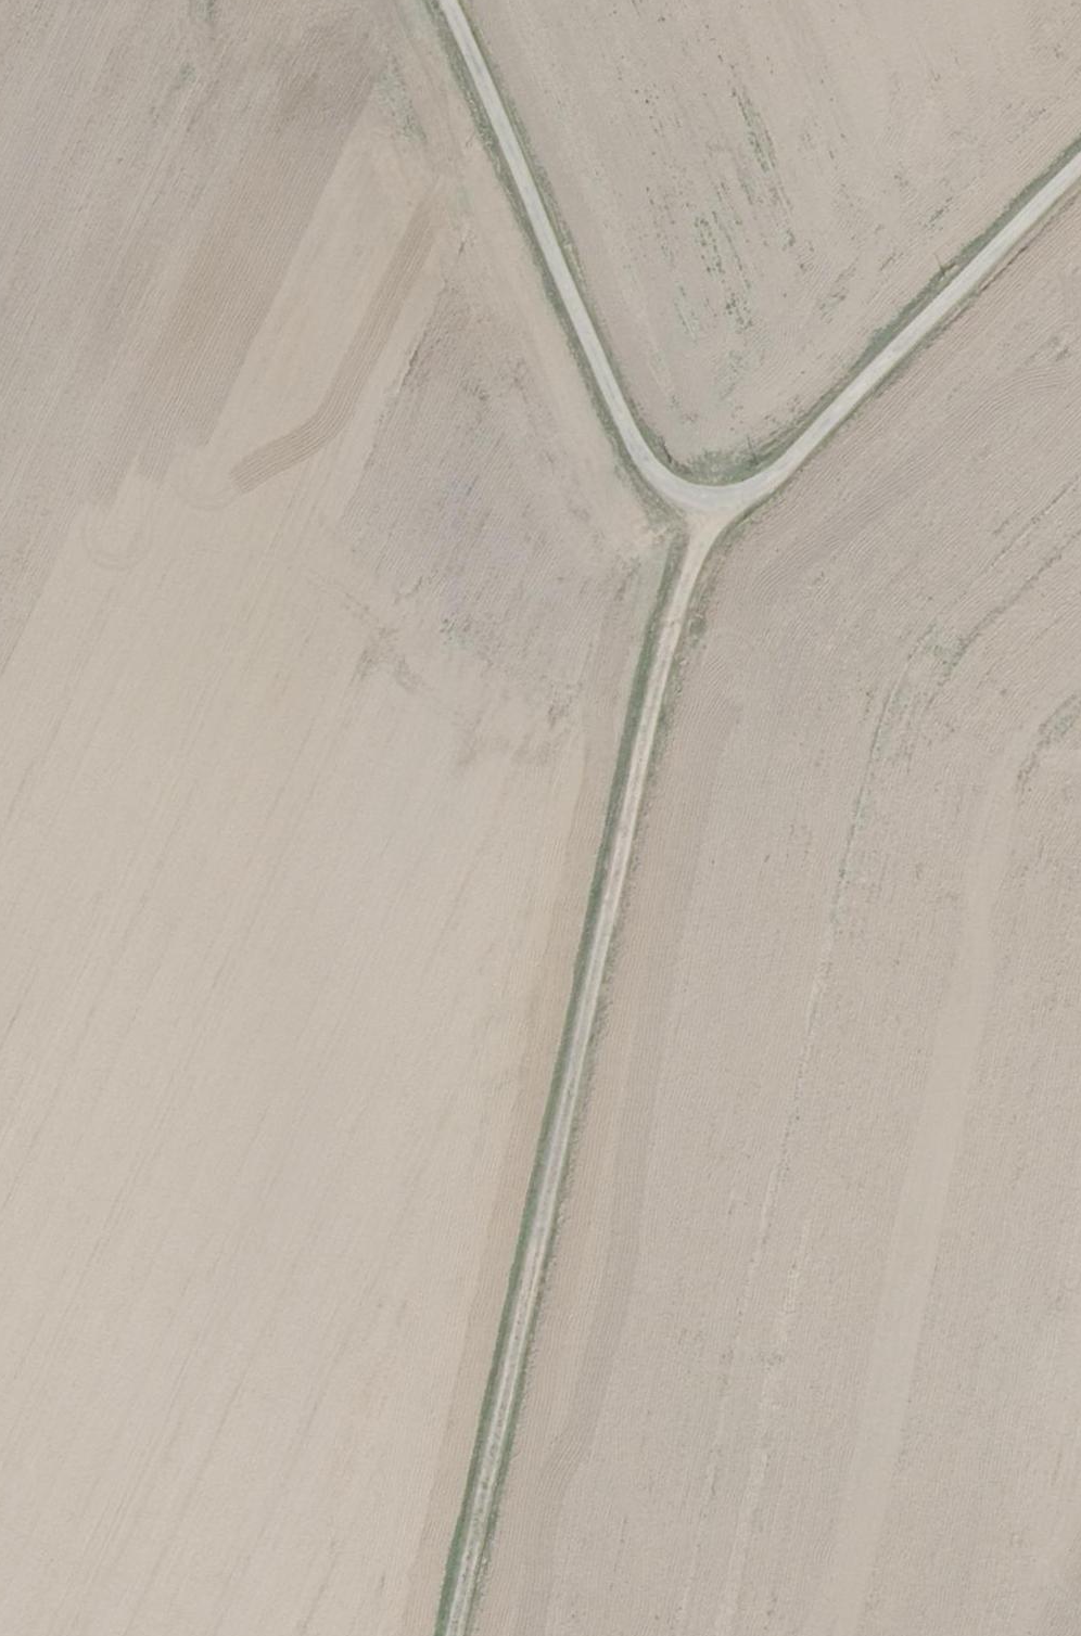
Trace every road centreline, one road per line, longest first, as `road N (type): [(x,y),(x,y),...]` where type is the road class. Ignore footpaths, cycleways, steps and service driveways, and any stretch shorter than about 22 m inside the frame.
road 1 (track): [(718,501),(670,616),(449,1635)]
road 2 (unclassified): [(1080,163),(771,480),(736,498),(700,499),(657,476),(637,446),(449,0)]

